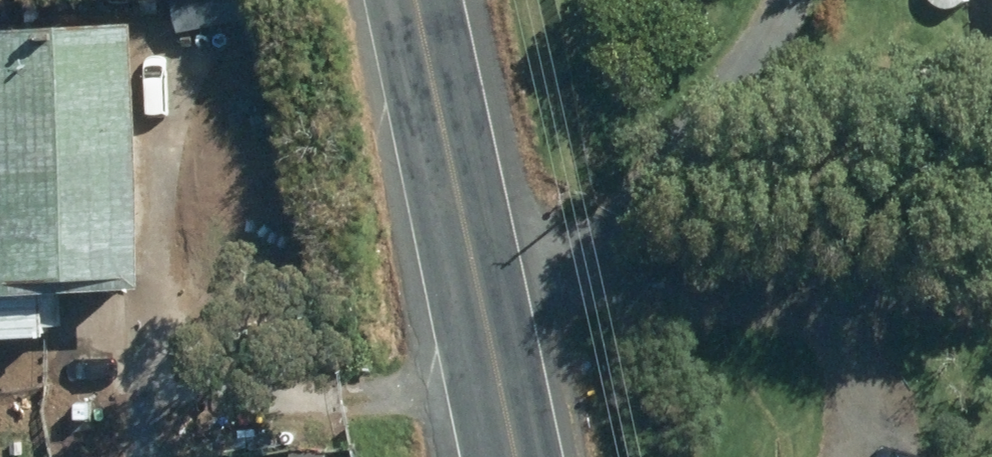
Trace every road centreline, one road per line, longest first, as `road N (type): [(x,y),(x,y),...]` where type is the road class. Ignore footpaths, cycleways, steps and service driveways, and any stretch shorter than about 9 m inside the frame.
road 1 (track): [(118,323),(213,396),(300,402),(474,343),(728,70),(775,0)]
road 2 (track): [(474,343),(693,269),(833,298),(991,302)]
road 3 (secondary): [(498,456),(402,0)]
road 4 (track): [(833,298),(846,453)]

